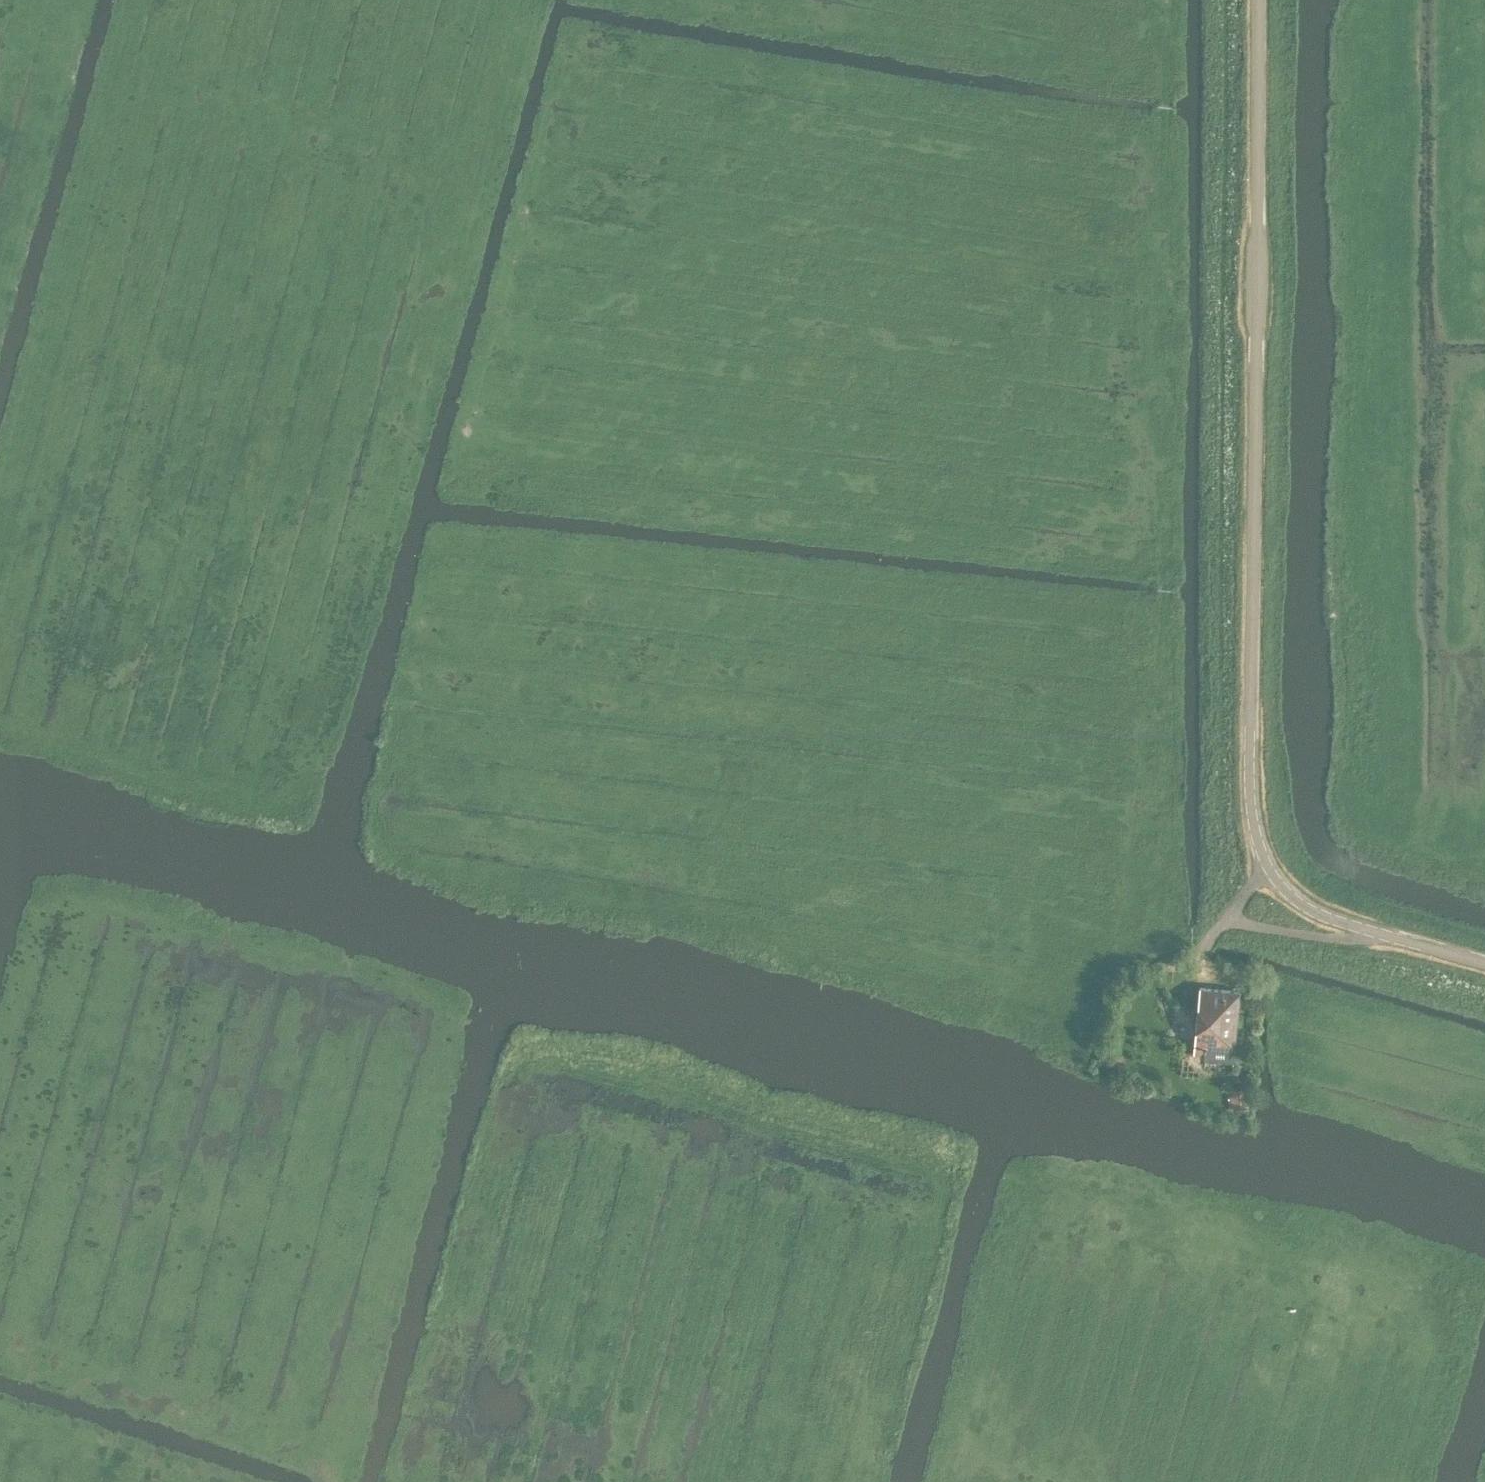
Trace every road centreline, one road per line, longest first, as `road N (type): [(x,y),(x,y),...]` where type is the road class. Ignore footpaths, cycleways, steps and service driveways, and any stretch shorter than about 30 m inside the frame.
road 1 (unclassified): [(1484,962),(1304,905),(1277,881),(1259,840),(1250,773),(1258,0)]

